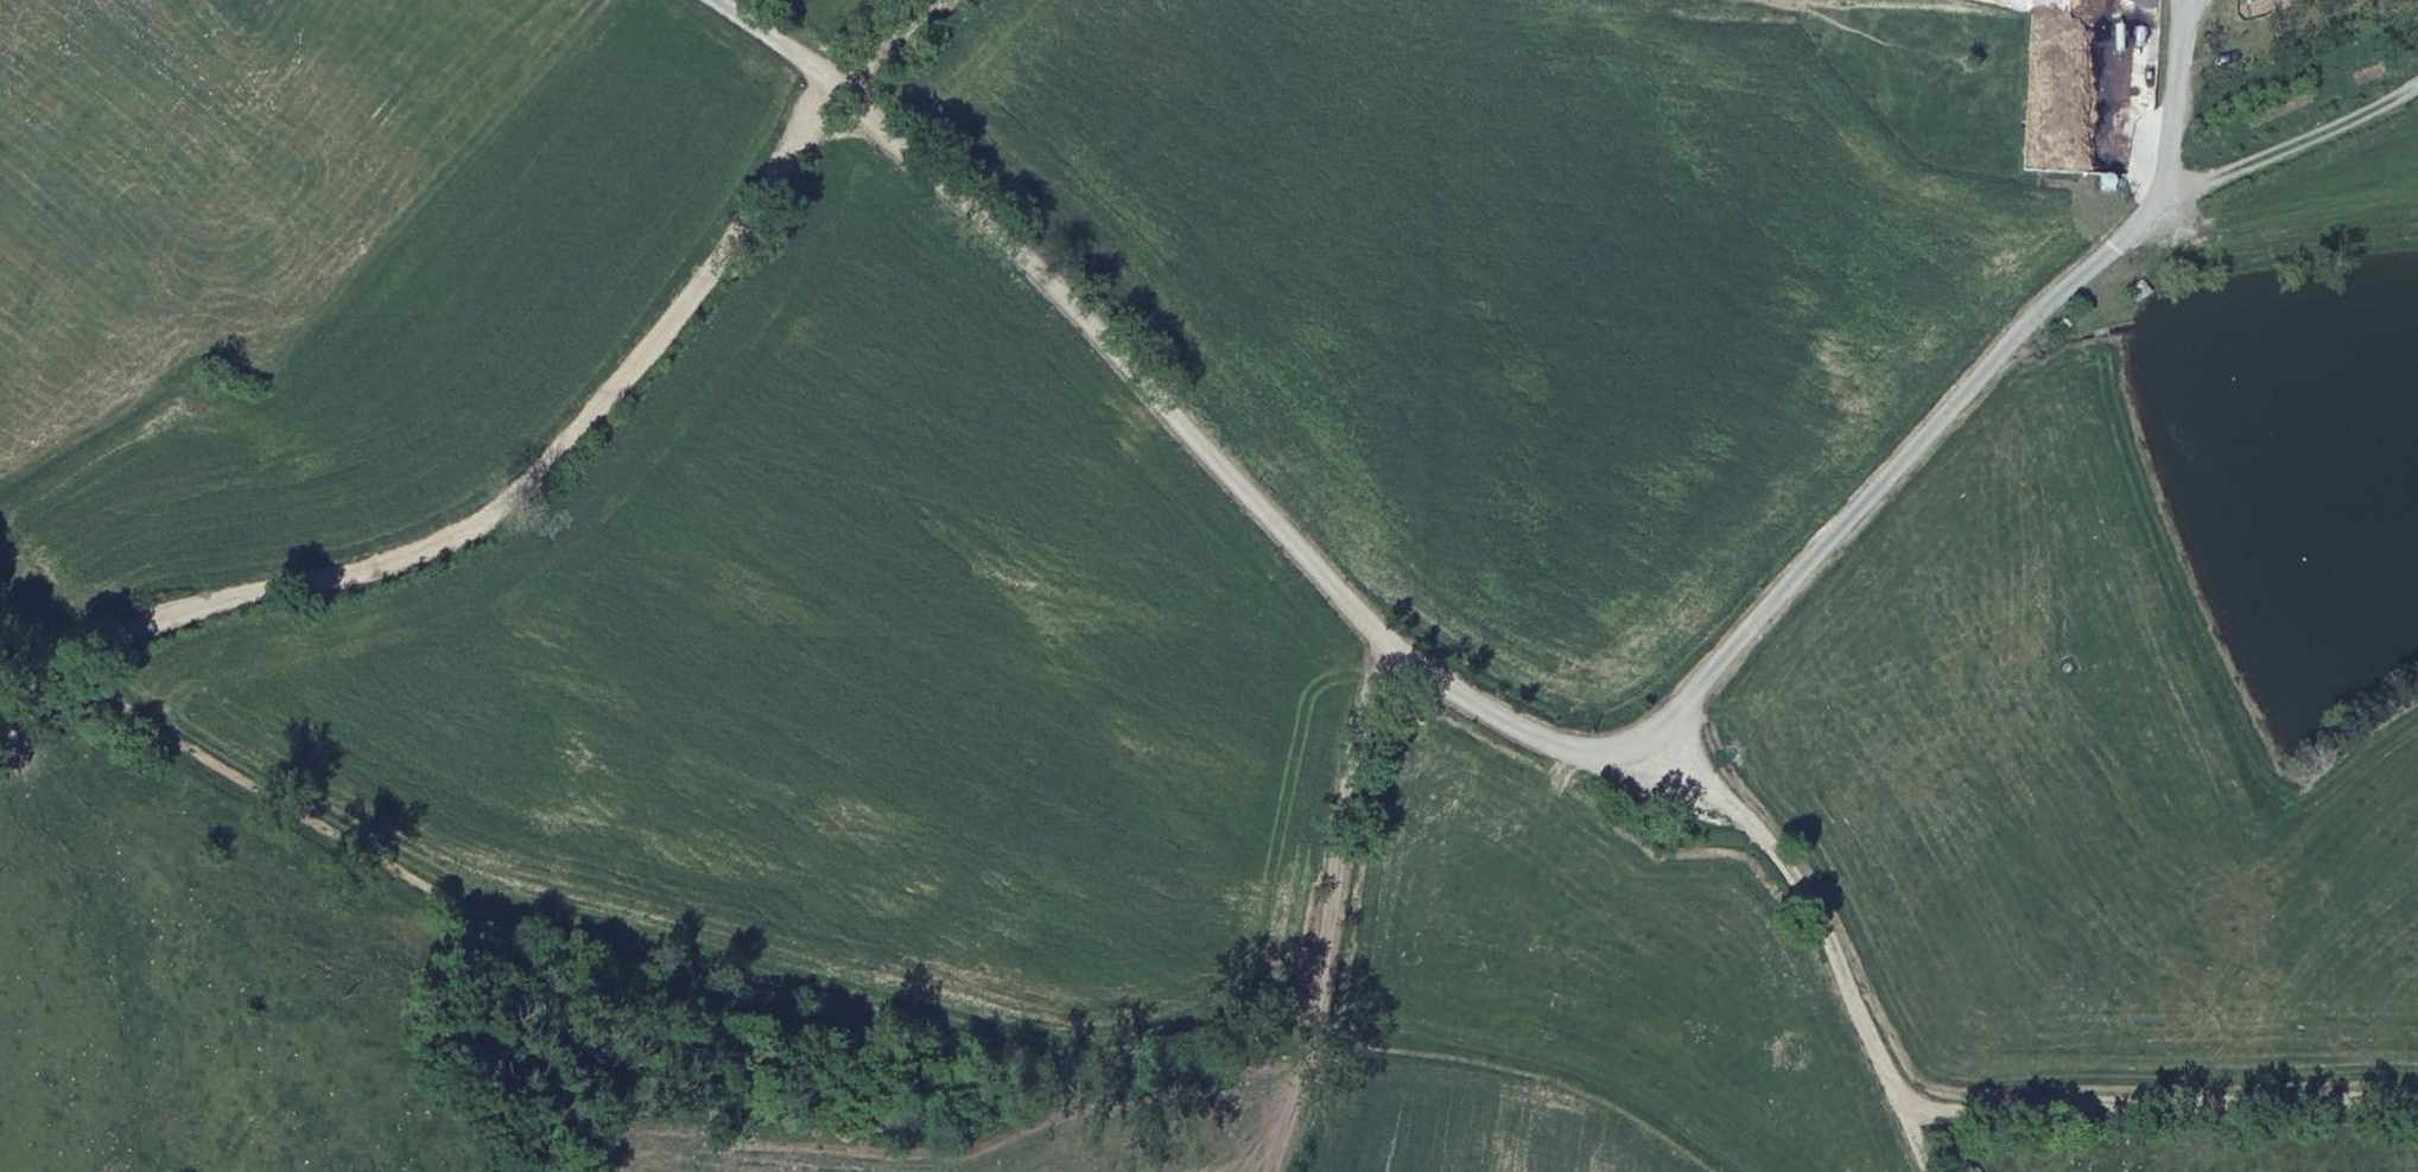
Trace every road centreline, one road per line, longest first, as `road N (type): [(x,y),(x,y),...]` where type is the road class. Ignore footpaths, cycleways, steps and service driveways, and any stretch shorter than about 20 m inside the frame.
road 1 (unclassified): [(713,0),(844,84),(1078,299),(1316,568),(1448,686),(1614,766),(1660,749),(1847,524),(2008,349),(2173,195),(2193,0)]
road 2 (track): [(844,84),(656,353),(495,521),(456,548),(155,627),(0,691)]
road 3 (track): [(2417,1100),(2236,1097),(1907,1111)]
road 4 (track): [(949,0),(859,98)]

